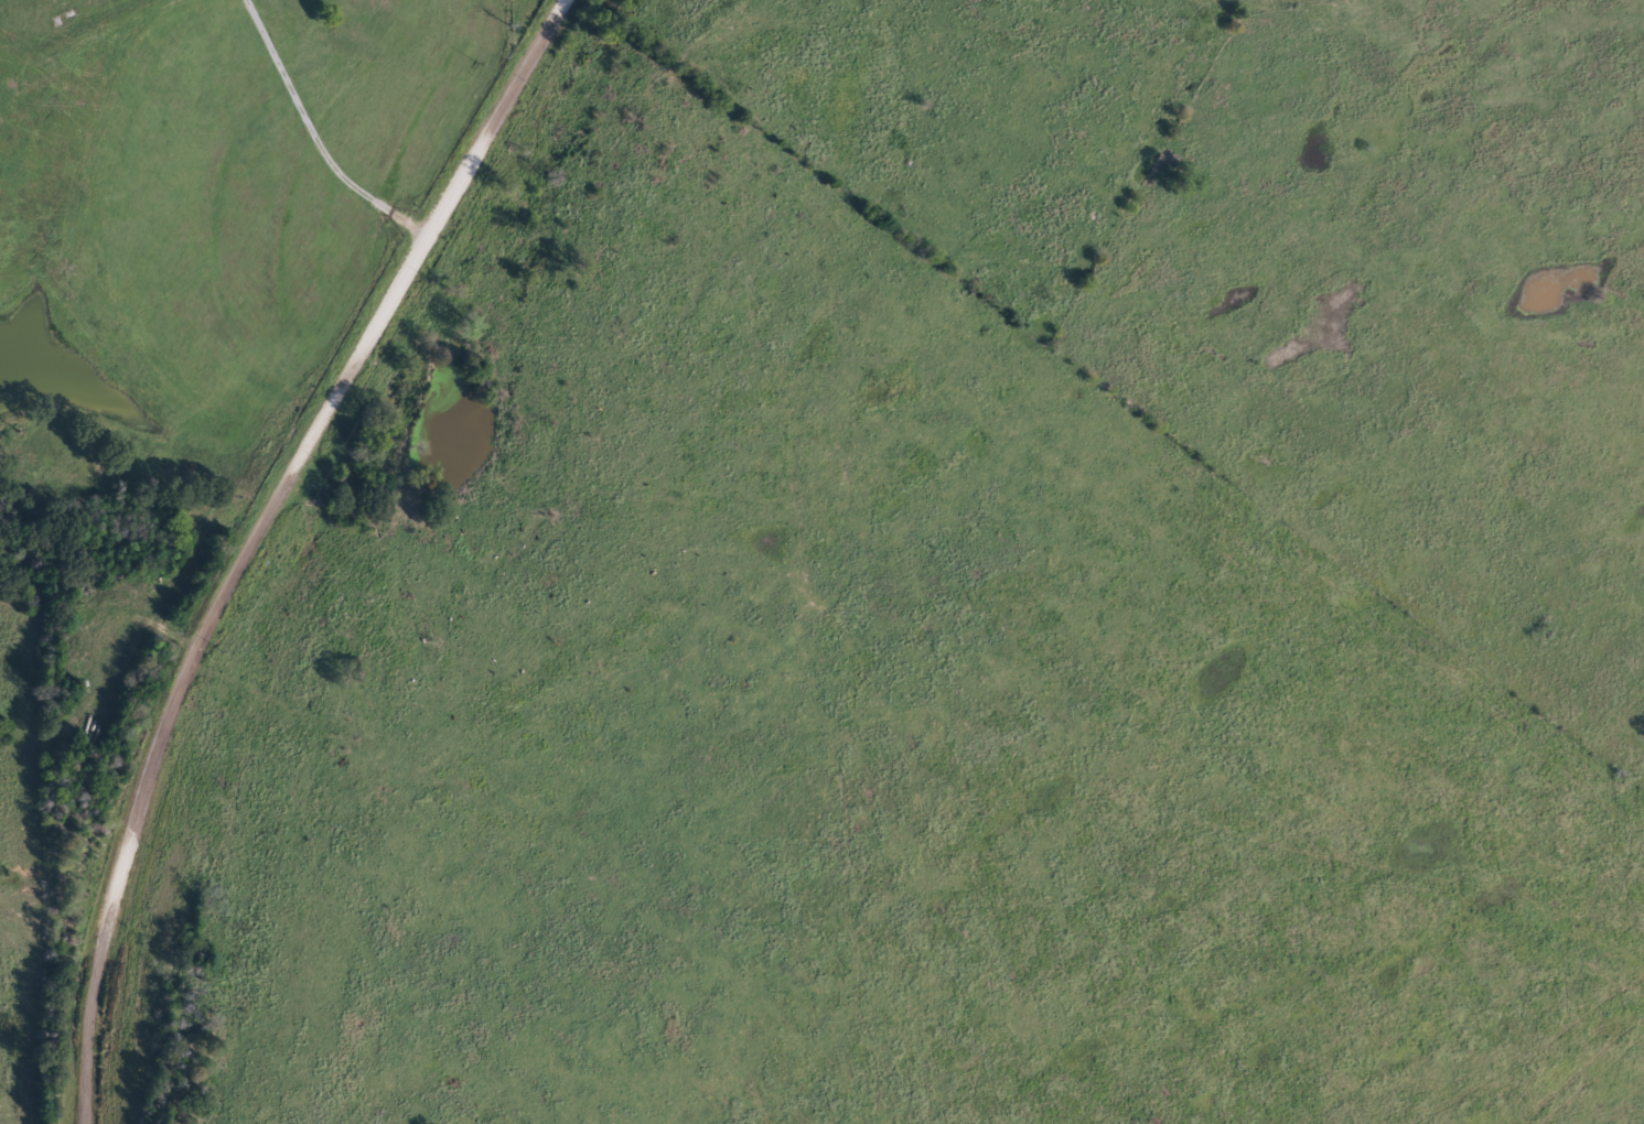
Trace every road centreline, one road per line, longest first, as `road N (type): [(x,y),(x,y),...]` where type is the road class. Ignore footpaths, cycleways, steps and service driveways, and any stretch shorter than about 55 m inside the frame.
road 1 (residential): [(99,1123),(122,900),(150,785),(244,525),(572,0)]

